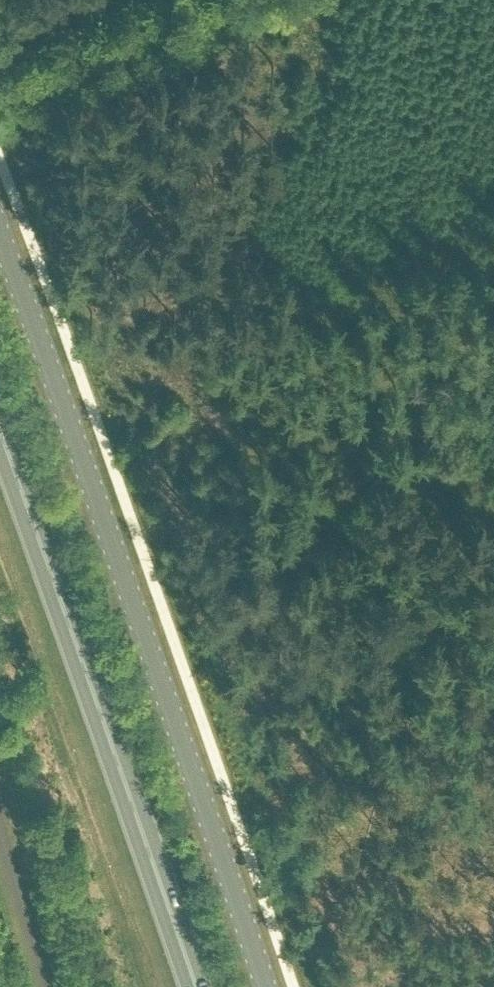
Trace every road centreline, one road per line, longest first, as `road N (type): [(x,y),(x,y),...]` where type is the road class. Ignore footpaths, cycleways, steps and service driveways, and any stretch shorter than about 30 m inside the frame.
road 1 (tertiary): [(266,986),(0,235)]
road 2 (trunk): [(198,986),(0,424)]
road 3 (track): [(213,0),(0,91)]
road 4 (unclassified): [(46,986),(0,840)]

